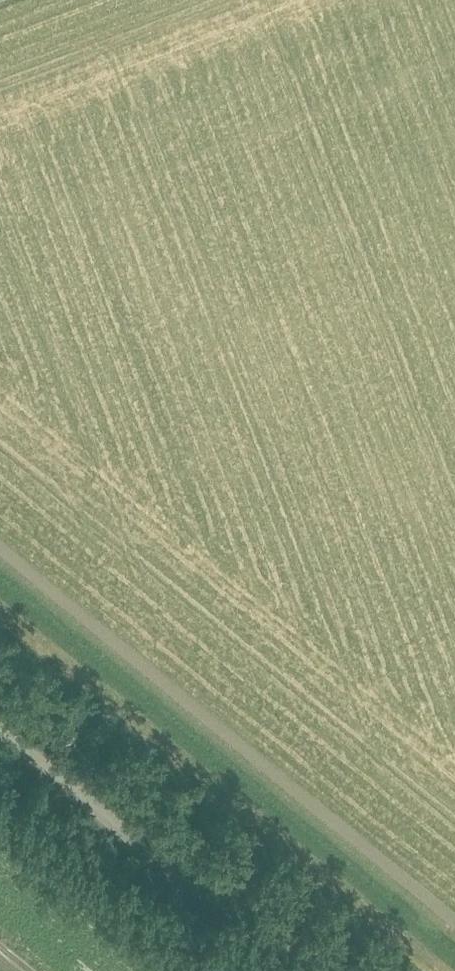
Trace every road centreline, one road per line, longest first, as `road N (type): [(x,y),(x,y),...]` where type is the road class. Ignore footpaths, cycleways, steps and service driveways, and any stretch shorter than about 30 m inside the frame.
road 1 (tertiary): [(315,970),(217,906),(0,727)]

